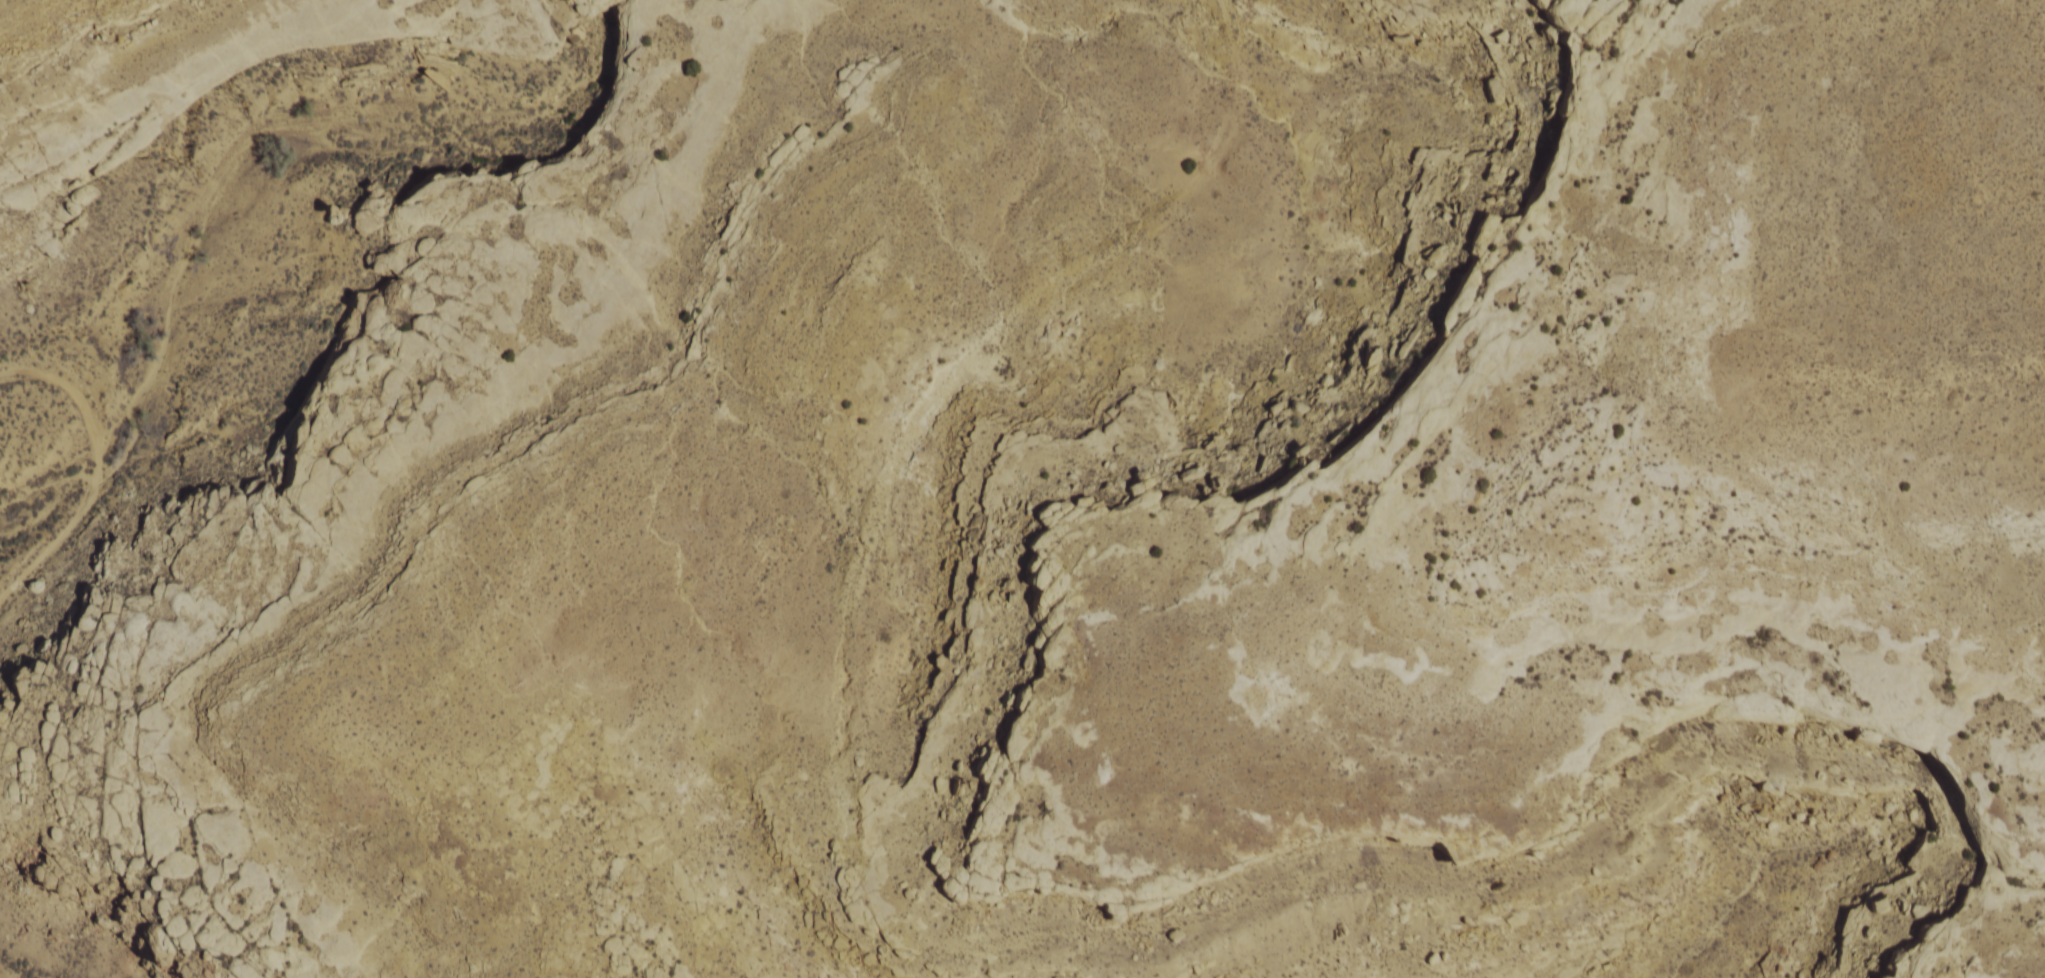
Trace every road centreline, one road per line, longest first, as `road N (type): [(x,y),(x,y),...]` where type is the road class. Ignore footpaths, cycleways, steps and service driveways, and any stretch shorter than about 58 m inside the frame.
road 1 (residential): [(0,595),(82,515),(97,471),(98,422),(70,384),(46,372),(0,374)]
road 2 (track): [(0,161),(86,98),(279,0)]

